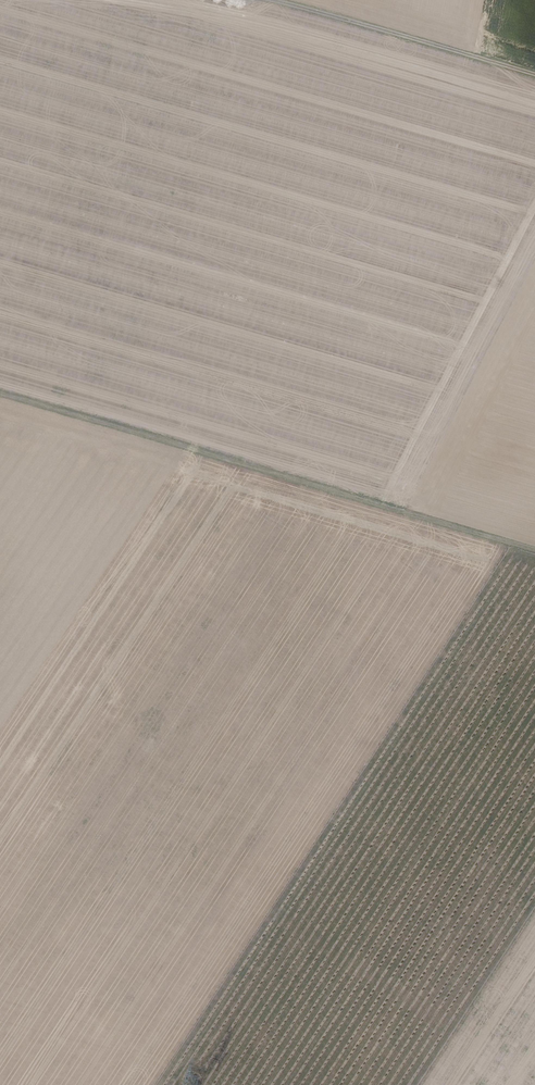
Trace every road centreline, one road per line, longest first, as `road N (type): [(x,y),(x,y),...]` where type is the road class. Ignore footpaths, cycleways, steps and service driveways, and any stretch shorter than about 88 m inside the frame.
road 1 (track): [(0,396),(534,550)]
road 2 (track): [(277,0),(534,75)]

